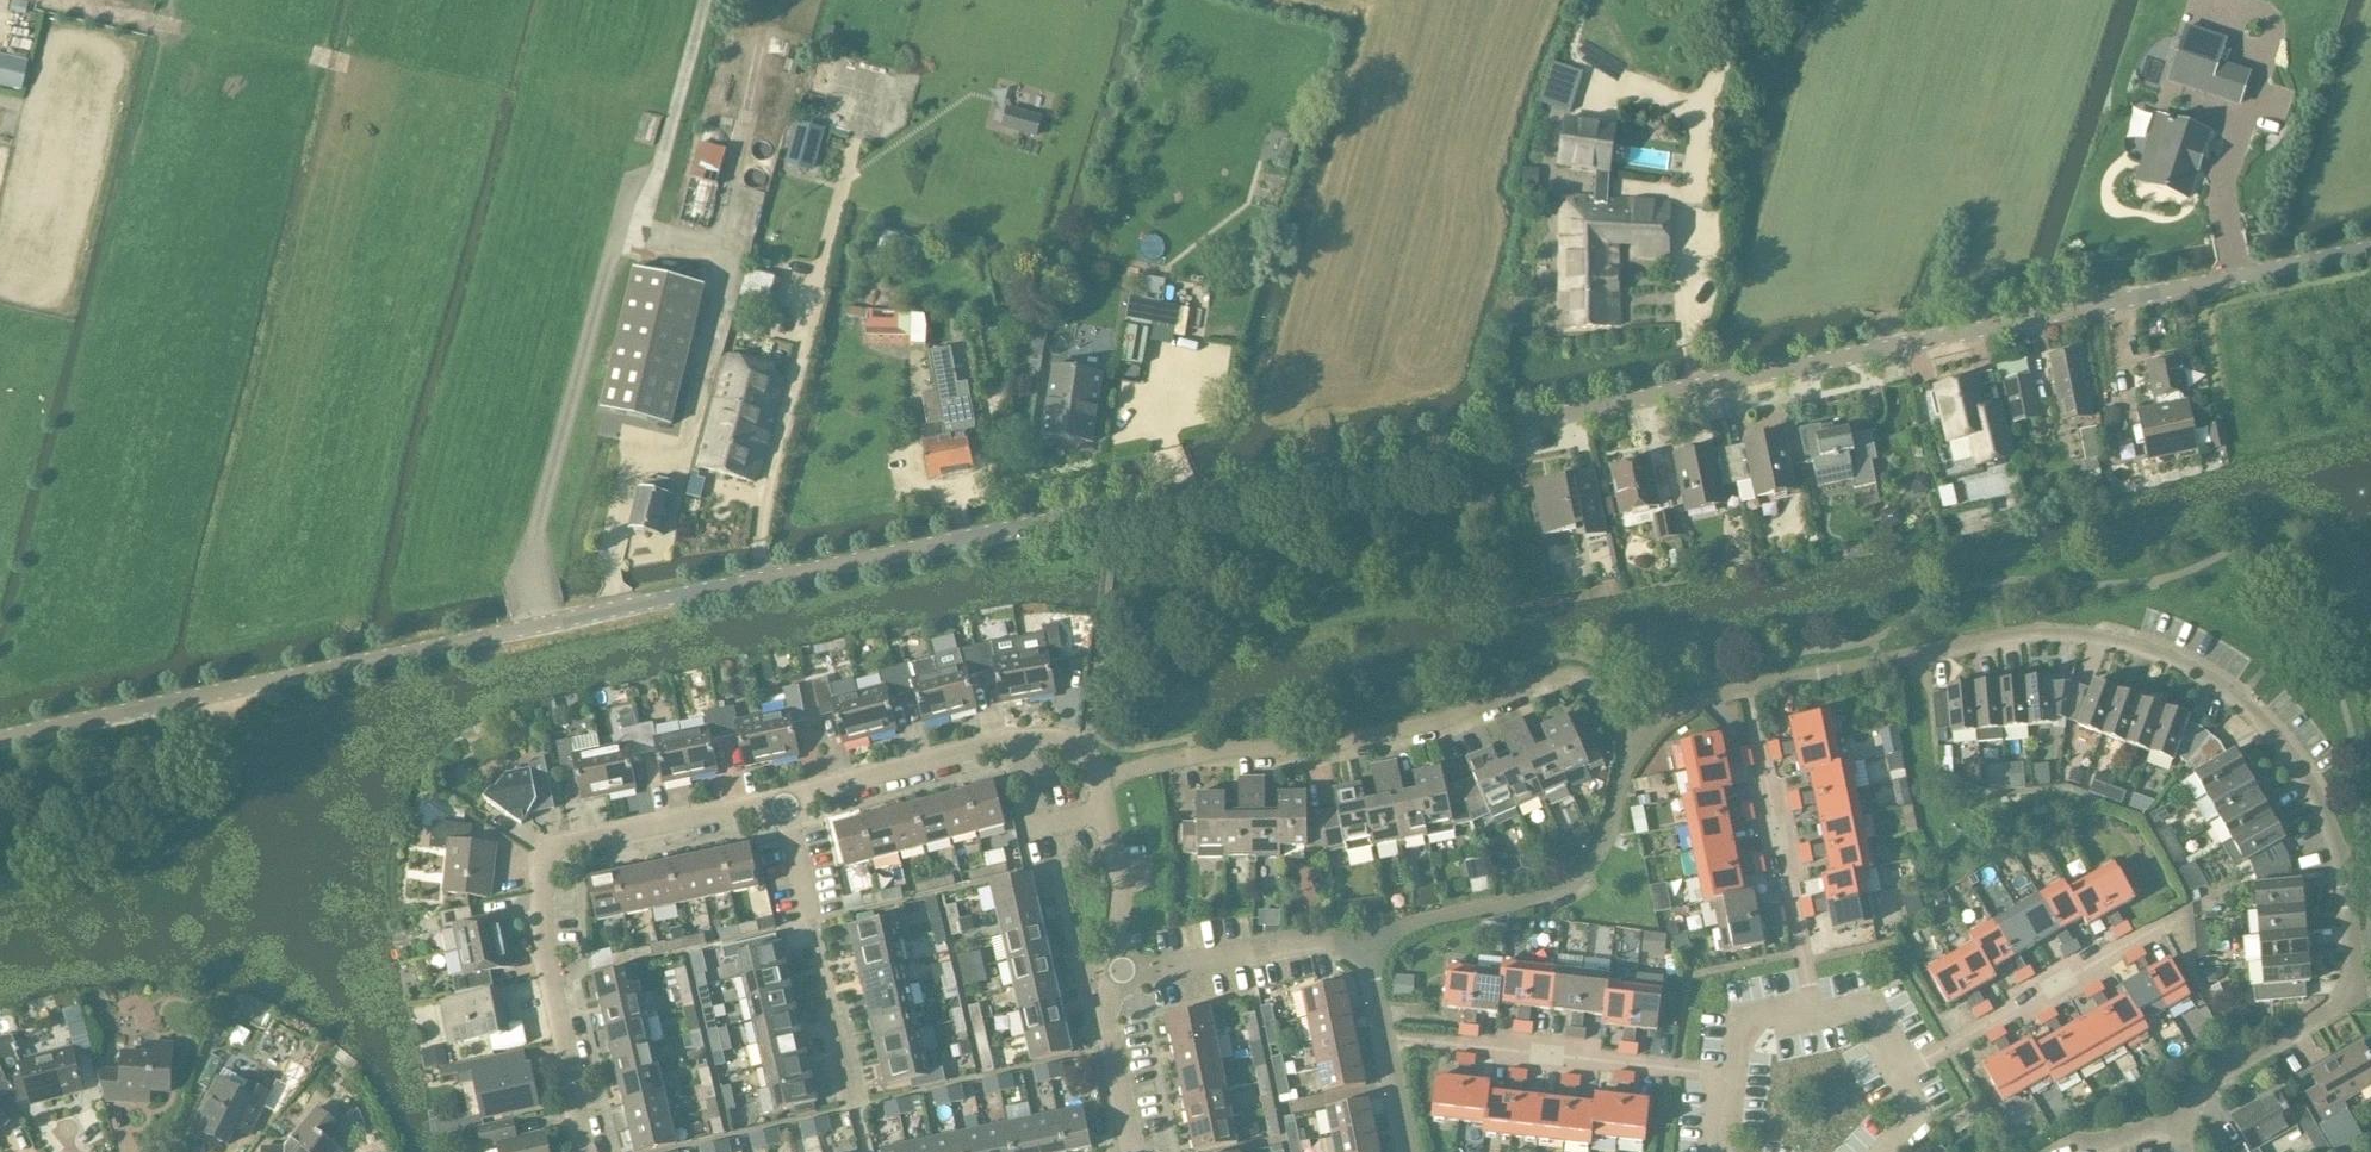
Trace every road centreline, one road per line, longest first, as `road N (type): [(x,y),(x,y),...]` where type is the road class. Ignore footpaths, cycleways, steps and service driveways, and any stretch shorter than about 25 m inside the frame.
road 1 (unclassified): [(0,740),(2370,249)]
road 2 (residential): [(2182,1132),(2196,1090),(2334,1007),(2352,963),(2340,853),(2324,812),(2294,761),(2217,687),(2116,639),(2012,635),(1705,698),(1662,715),(1636,743)]
road 3 (track): [(539,626),(534,536),(616,231),(647,214),(704,0)]
road 4 (residential): [(1101,777),(1197,752),(1315,748),(1383,735),(1559,673),(1593,684),(1636,743)]
road 5 (residential): [(585,1151),(543,955),(547,852),(784,800)]
road 6 (residential): [(1636,743),(1613,818),(1593,855),(1561,885),(1367,937)]
road 7 (residential): [(784,800),(1023,737),(1083,748),(1101,777)]
road 8 (residential): [(1903,1072),(2163,923)]
road 9 (residential): [(1367,937),(1297,940),(1114,975)]
road 10 (residential): [(1815,1015),(1767,782)]
road 11 (residential): [(1496,1048),(1732,1075)]
road 12 (residential): [(1412,1151),(1367,937)]
road 13 (residential): [(1101,777),(1122,893),(1114,975)]
road 14 (residential): [(1114,975),(1105,1014),(1129,1144),(1139,1151)]
road 15 (residential): [(1903,1072),(1872,1003),(1815,1015)]
road 16 (residential): [(1815,1015),(1783,1009),(1742,1017),(1732,1075)]
road 17 (residential): [(811,918),(784,800)]

